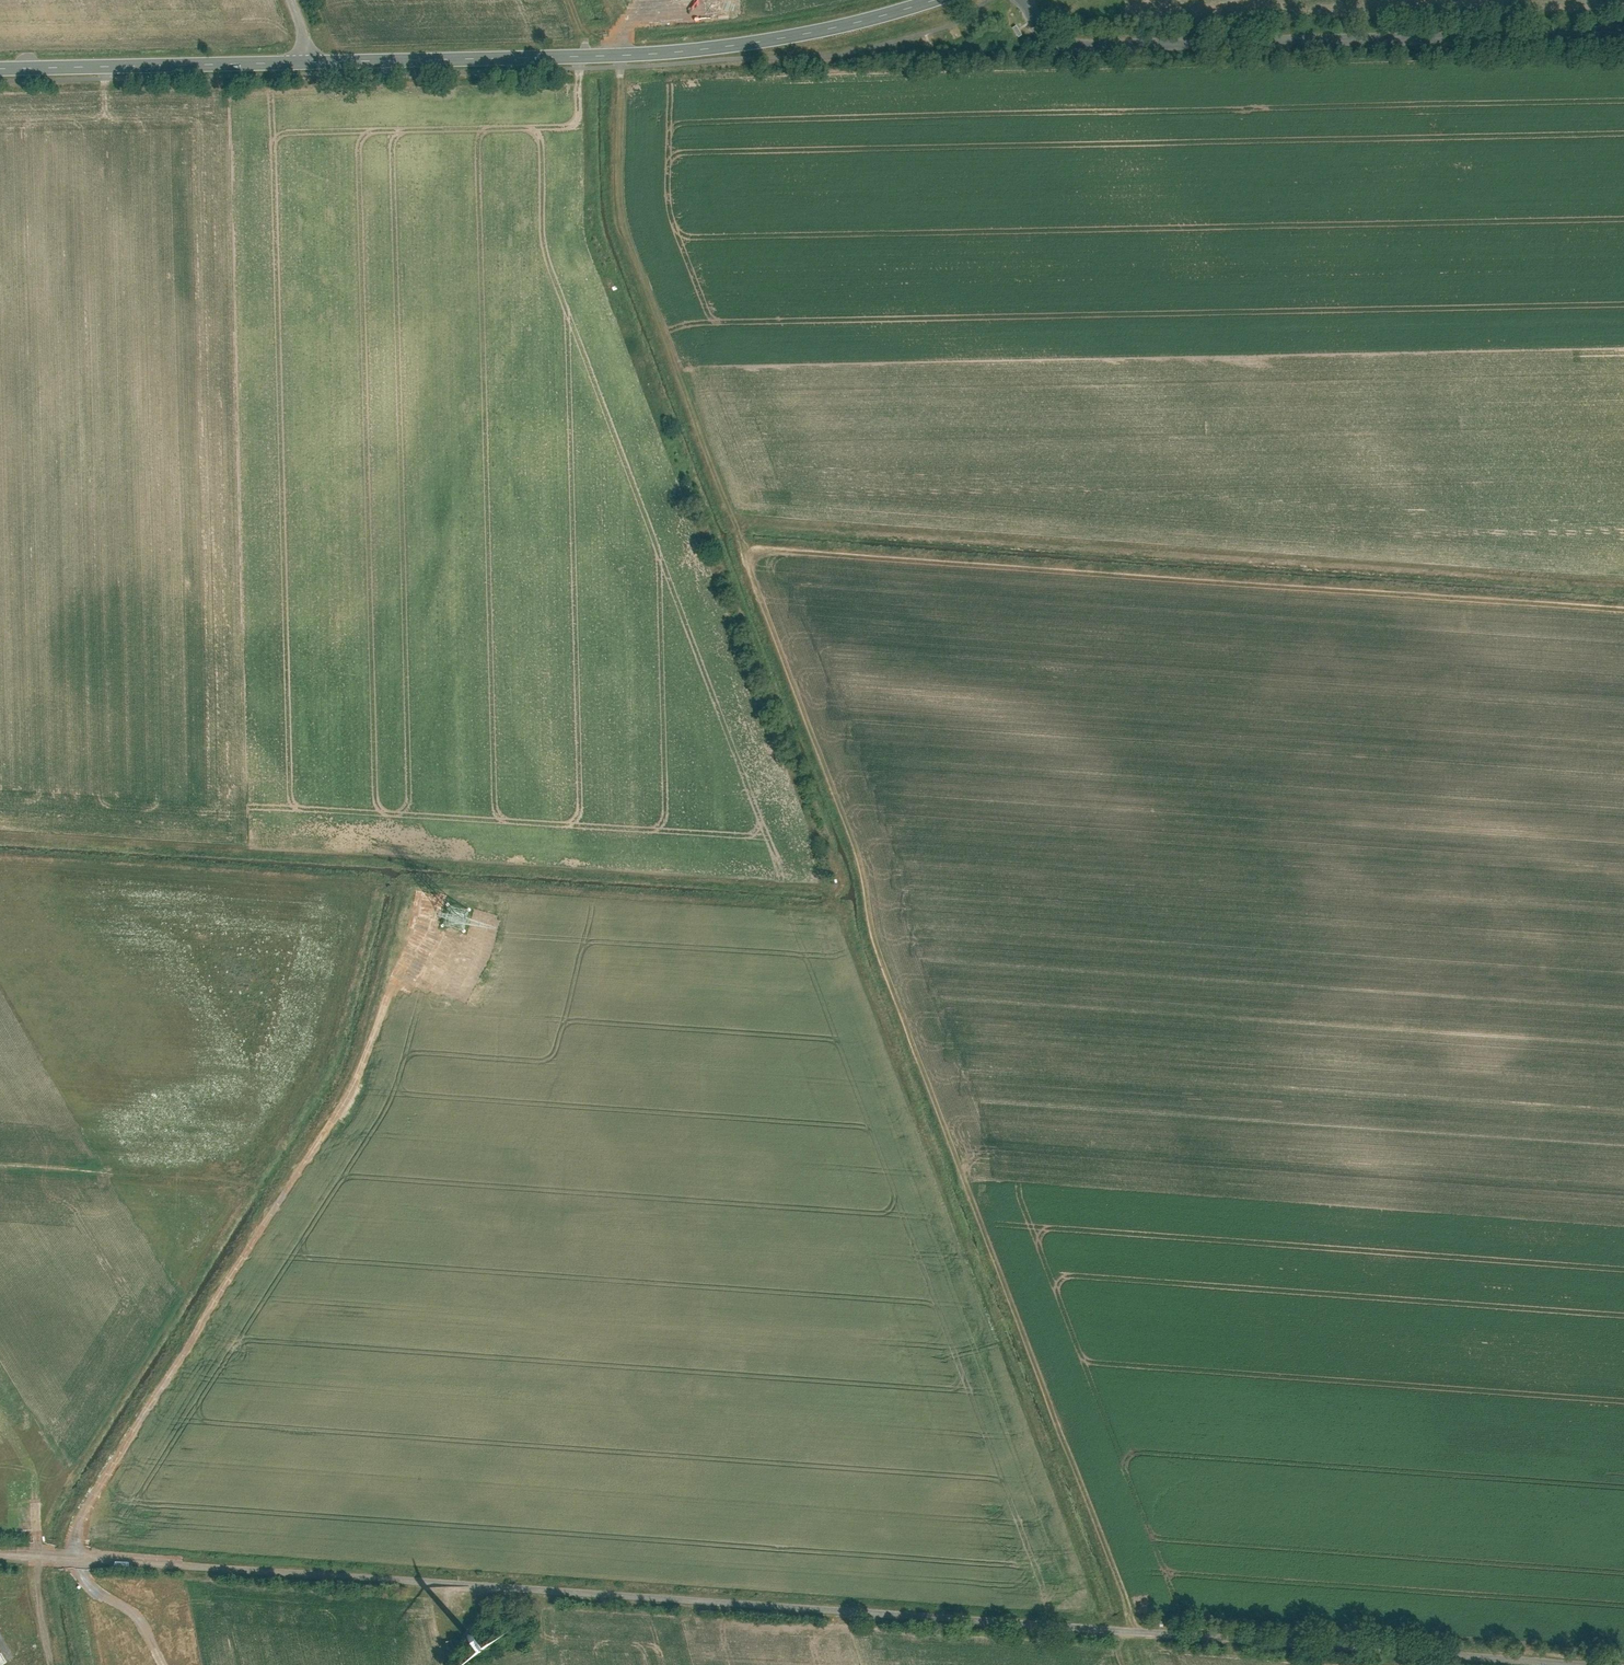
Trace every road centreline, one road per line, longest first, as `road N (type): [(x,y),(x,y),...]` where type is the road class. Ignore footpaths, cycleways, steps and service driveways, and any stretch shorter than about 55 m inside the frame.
road 1 (unclassified): [(1581,1664),(0,1550)]
road 2 (secondary): [(936,0),(701,48),(306,61)]
road 3 (unclassified): [(1022,0),(1043,32),(1076,39),(1623,29)]
road 4 (secondary): [(306,61),(0,69)]

